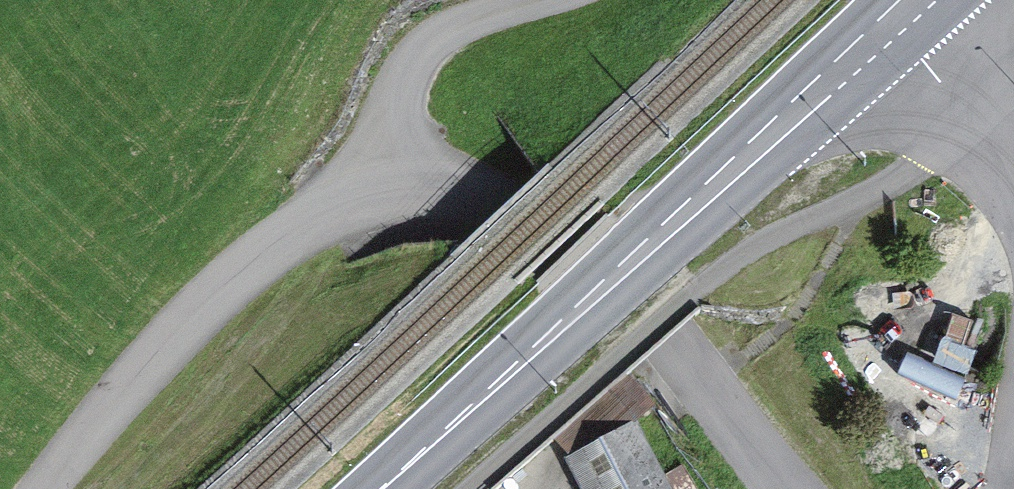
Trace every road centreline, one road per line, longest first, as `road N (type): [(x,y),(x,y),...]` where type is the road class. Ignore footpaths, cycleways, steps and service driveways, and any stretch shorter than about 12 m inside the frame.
road 1 (unclassified): [(783,488),(674,369),(490,202),(453,198),(349,207),(275,247),(207,304),(44,488)]
road 2 (primary): [(892,24),(373,488)]
road 3 (unclassified): [(1013,166),(892,24)]

